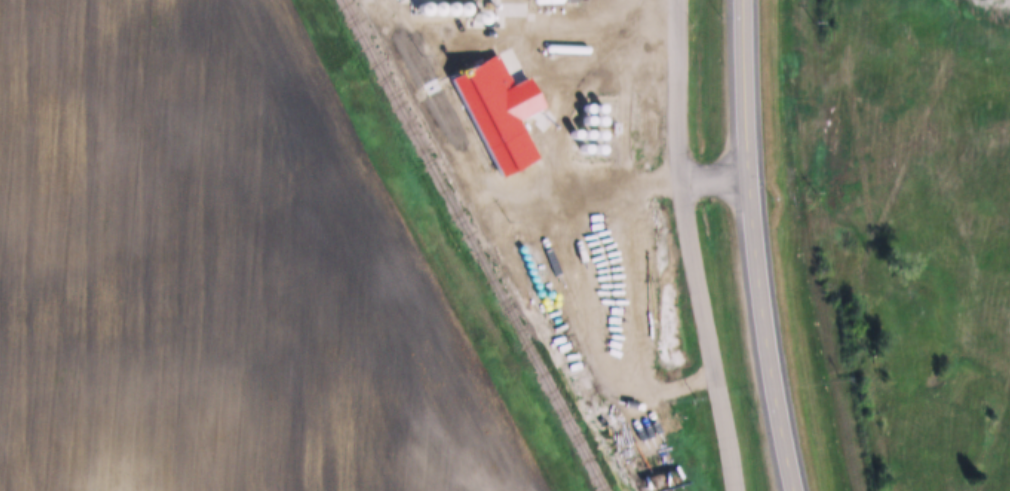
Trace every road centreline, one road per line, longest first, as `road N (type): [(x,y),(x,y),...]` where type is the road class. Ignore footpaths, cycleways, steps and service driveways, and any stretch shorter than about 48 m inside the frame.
road 1 (residential): [(731,490),(678,197),(672,0)]
road 2 (primary): [(781,430),(754,273),(741,0)]

